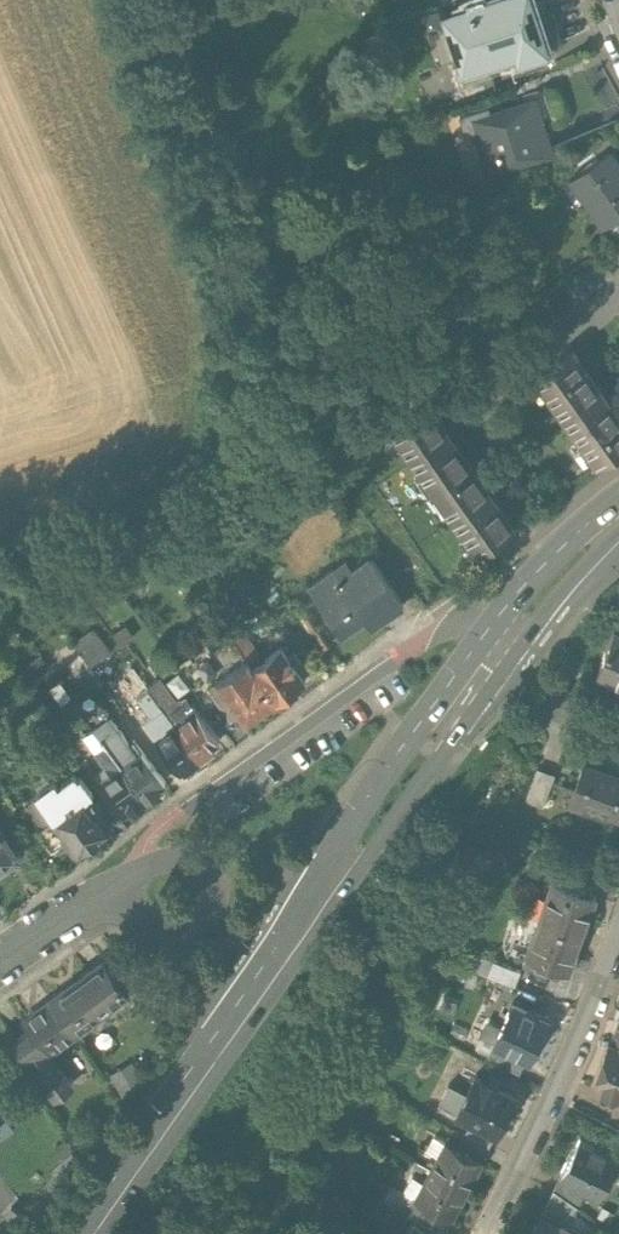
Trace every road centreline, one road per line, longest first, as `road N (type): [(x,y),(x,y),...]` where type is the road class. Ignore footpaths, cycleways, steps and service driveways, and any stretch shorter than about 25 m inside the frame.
road 1 (primary): [(94,1233),(506,660)]
road 2 (residential): [(218,803),(444,645),(475,639),(506,660)]
road 3 (residential): [(618,966),(500,1233)]
road 4 (residential): [(144,879),(174,876),(202,884),(218,903),(212,937),(183,946),(144,936),(104,907)]
road 5 (primary): [(506,660),(560,588),(618,536)]

